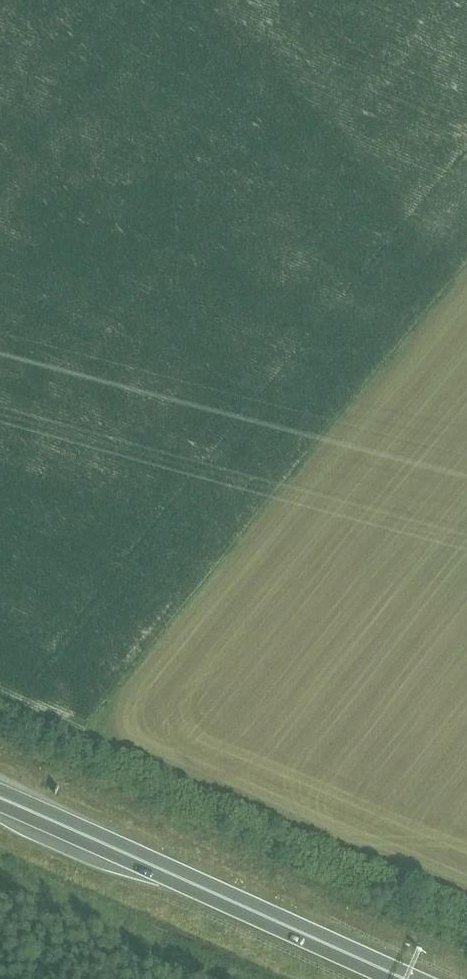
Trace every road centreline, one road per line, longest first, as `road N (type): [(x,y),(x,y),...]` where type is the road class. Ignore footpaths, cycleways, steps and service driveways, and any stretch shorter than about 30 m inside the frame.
road 1 (trunk): [(0,803),(399,978)]

